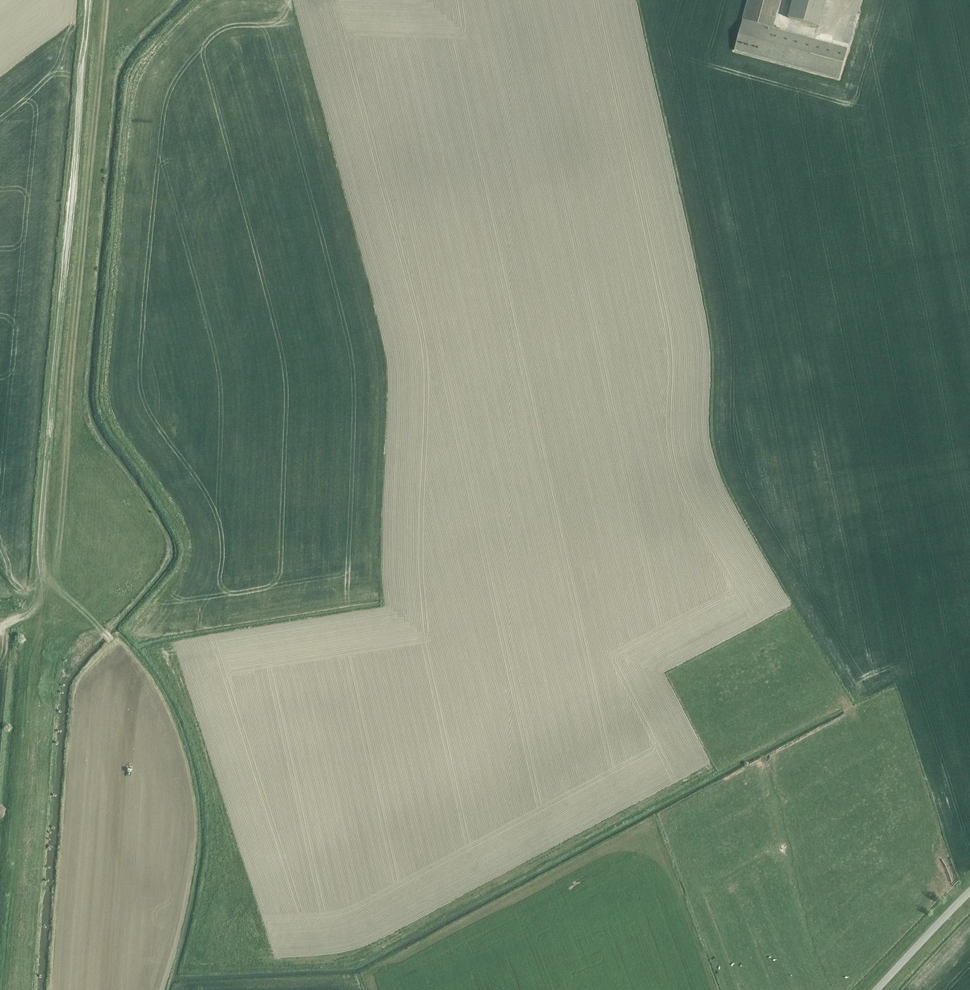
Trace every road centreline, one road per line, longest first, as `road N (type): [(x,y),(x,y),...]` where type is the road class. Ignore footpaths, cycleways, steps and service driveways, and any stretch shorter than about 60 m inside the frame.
road 1 (track): [(0,634),(27,612),(82,0)]
road 2 (unclassified): [(969,894),(876,989)]

